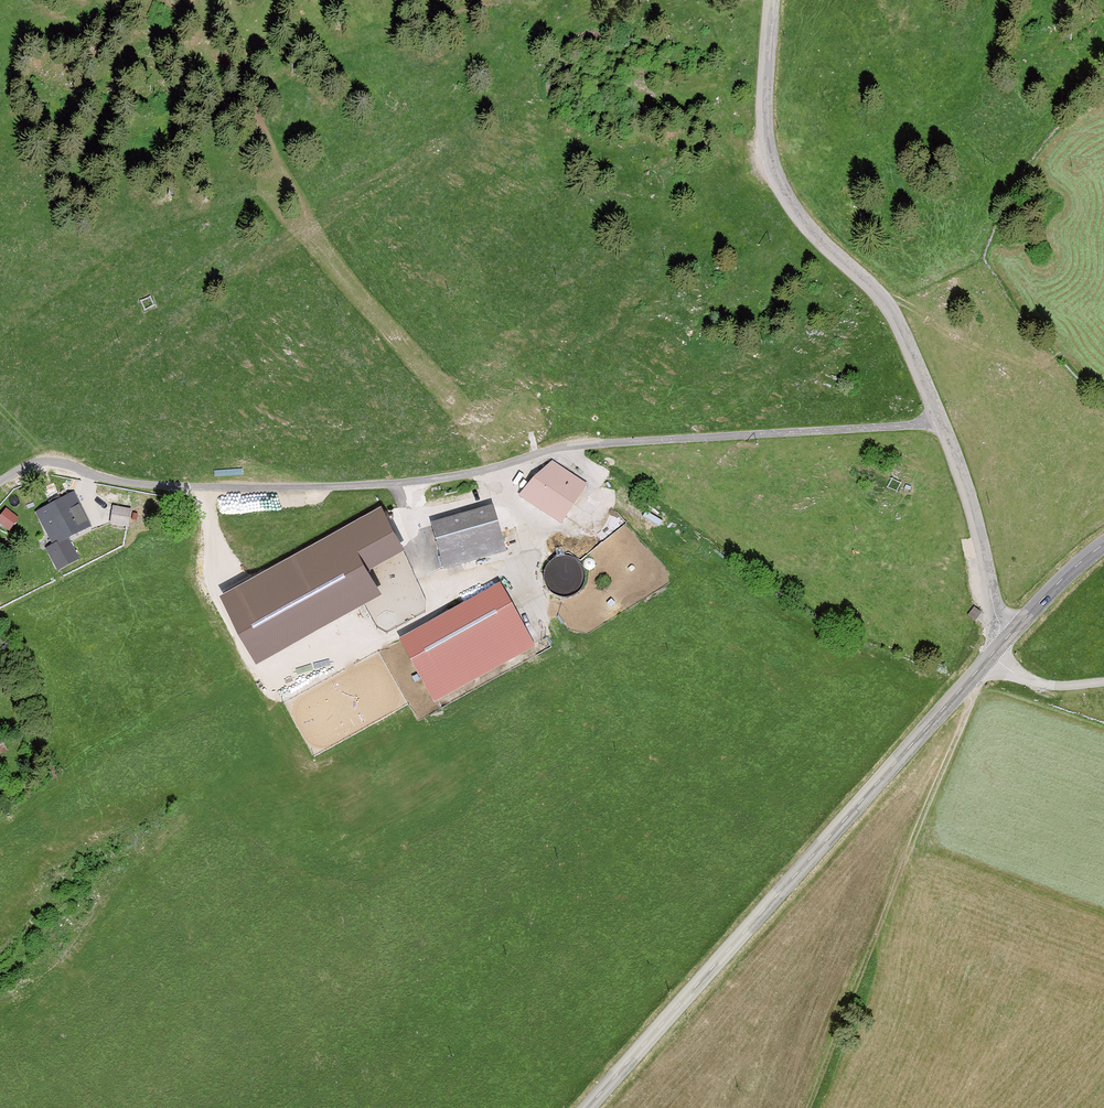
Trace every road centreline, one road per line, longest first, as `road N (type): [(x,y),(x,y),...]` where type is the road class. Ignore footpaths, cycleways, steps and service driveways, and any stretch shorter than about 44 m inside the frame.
road 1 (unclassified): [(0,476),(58,459),(126,477),(275,485),(456,477),(570,447),(940,420)]
road 2 (tertiary): [(991,655),(587,1107)]
road 3 (unclassified): [(940,420),(891,310),(810,229),(776,175),(764,115),(773,0)]
road 4 (unclassified): [(1003,642),(969,499),(940,420)]
road 5 (tertiary): [(1103,544),(1003,642)]
road 6 (unclassified): [(991,655),(1042,684),(1103,682)]

